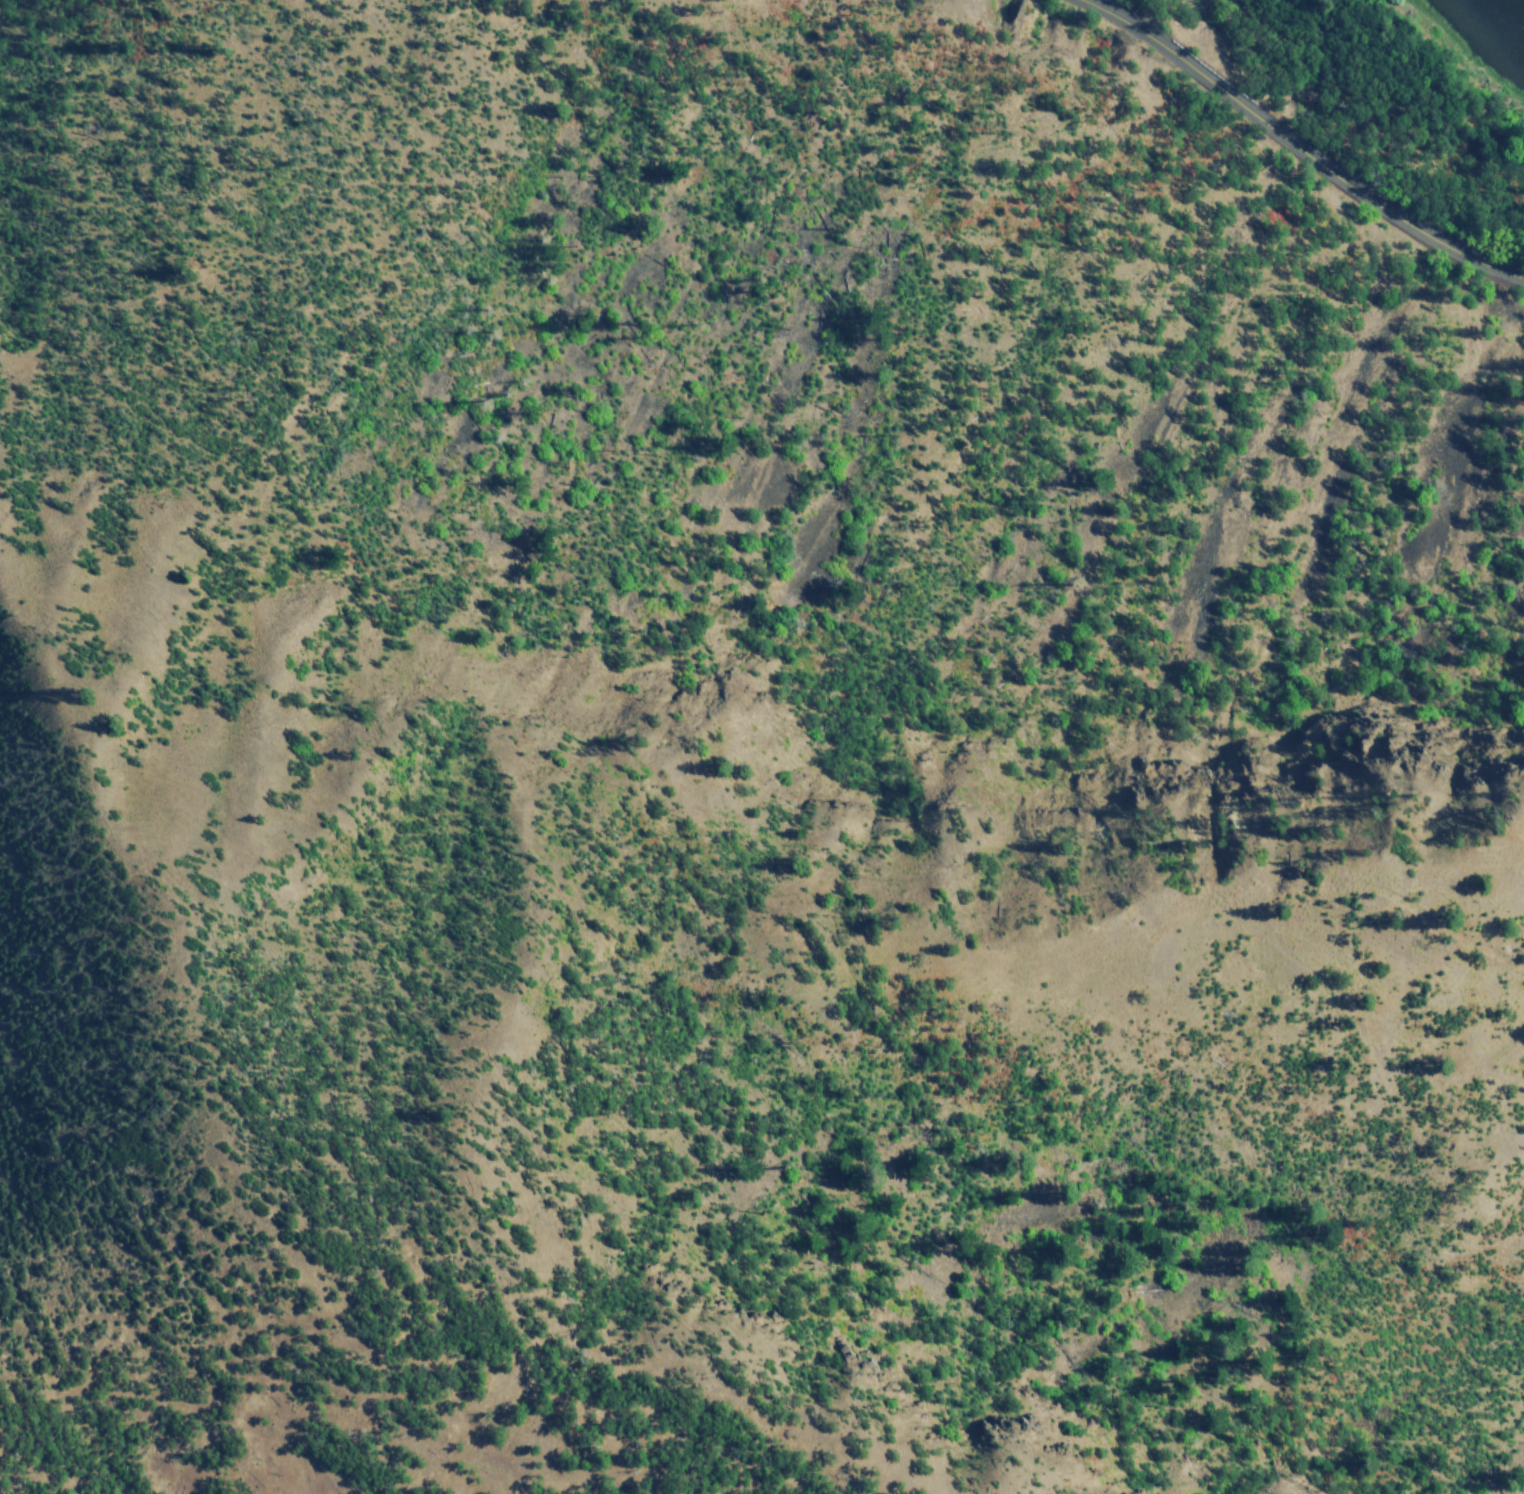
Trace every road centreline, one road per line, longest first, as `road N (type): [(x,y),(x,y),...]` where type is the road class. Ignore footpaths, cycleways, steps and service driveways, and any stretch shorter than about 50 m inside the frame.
road 1 (tertiary): [(1084,0),(1138,25),(1309,158),(1470,259),(1523,277)]

